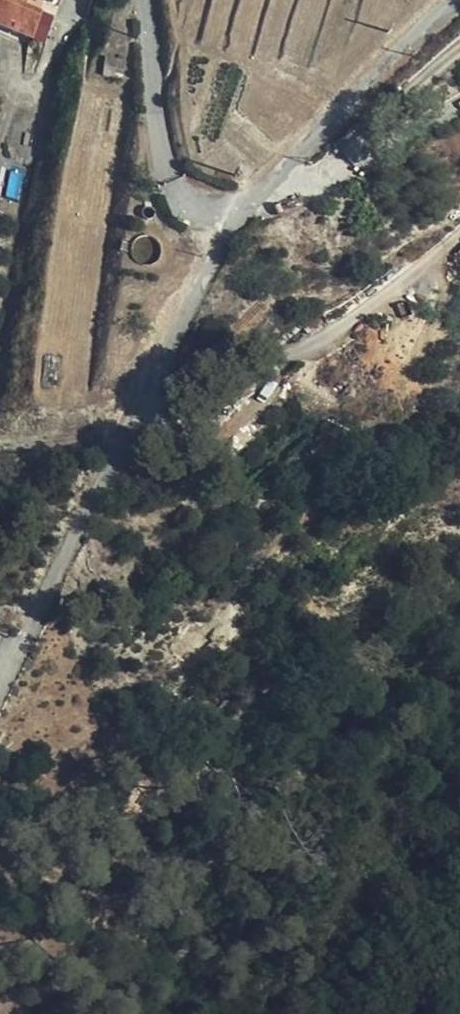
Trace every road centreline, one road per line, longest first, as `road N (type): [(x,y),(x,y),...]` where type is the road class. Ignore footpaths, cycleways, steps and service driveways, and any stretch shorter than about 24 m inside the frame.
road 1 (residential): [(453,0),(227,226)]

